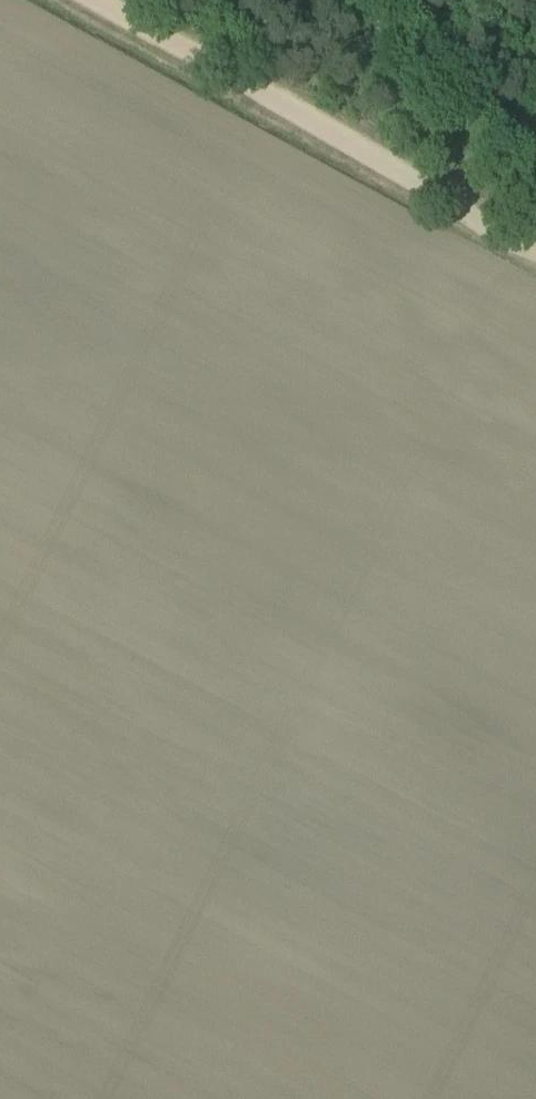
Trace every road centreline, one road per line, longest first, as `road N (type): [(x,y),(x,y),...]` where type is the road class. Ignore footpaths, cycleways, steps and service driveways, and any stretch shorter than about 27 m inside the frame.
road 1 (track): [(99,0),(535,252)]

